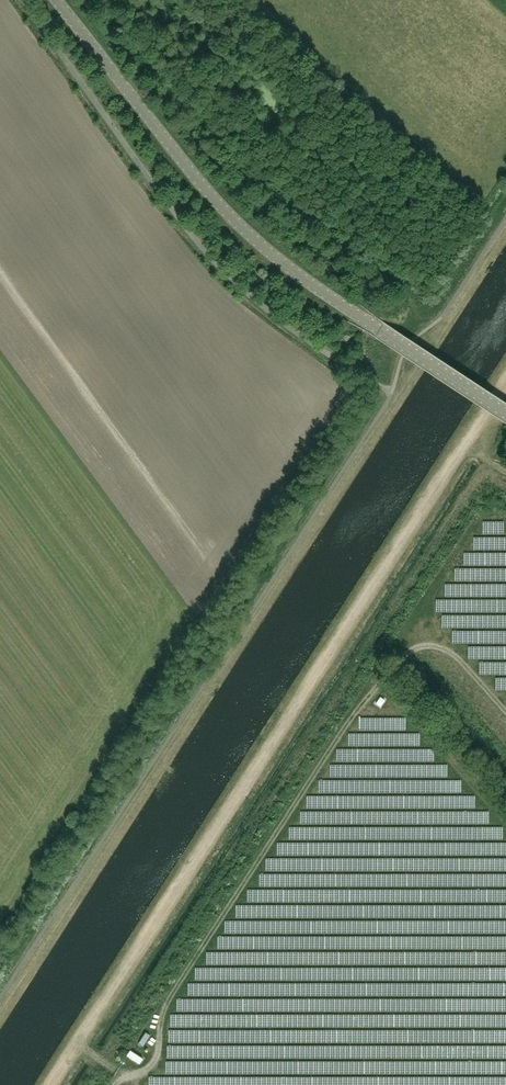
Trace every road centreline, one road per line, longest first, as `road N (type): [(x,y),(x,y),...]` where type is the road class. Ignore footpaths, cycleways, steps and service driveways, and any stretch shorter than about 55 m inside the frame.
road 1 (track): [(505,234),(0,1014)]
road 2 (track): [(505,382),(50,1084)]
road 3 (tertiary): [(505,412),(237,227),(55,0)]

